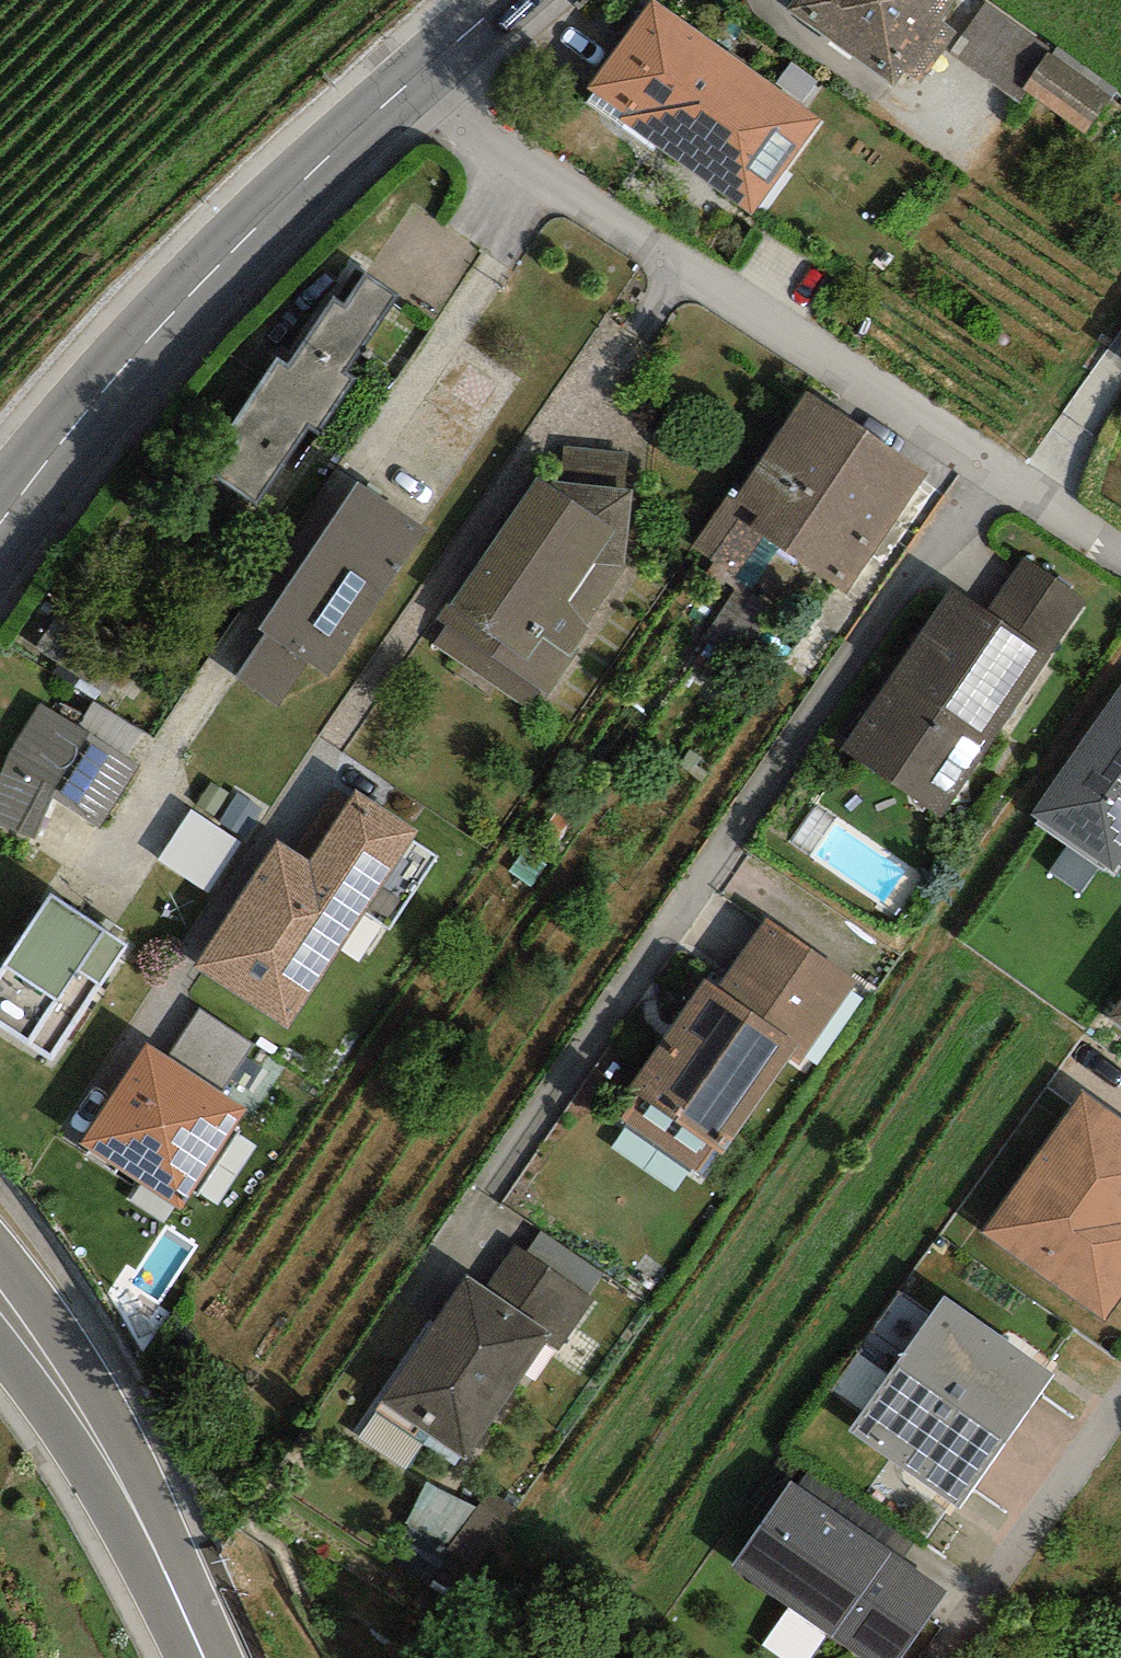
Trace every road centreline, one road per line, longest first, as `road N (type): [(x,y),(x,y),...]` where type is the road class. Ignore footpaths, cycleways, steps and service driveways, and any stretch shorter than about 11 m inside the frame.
road 1 (residential): [(420,79),(1120,556)]
road 2 (secondary): [(420,79),(275,207),(96,398),(0,521)]
road 3 (secondary): [(170,1576),(80,1375),(0,1265)]
road 4 (secondary): [(0,1363),(170,1576)]

